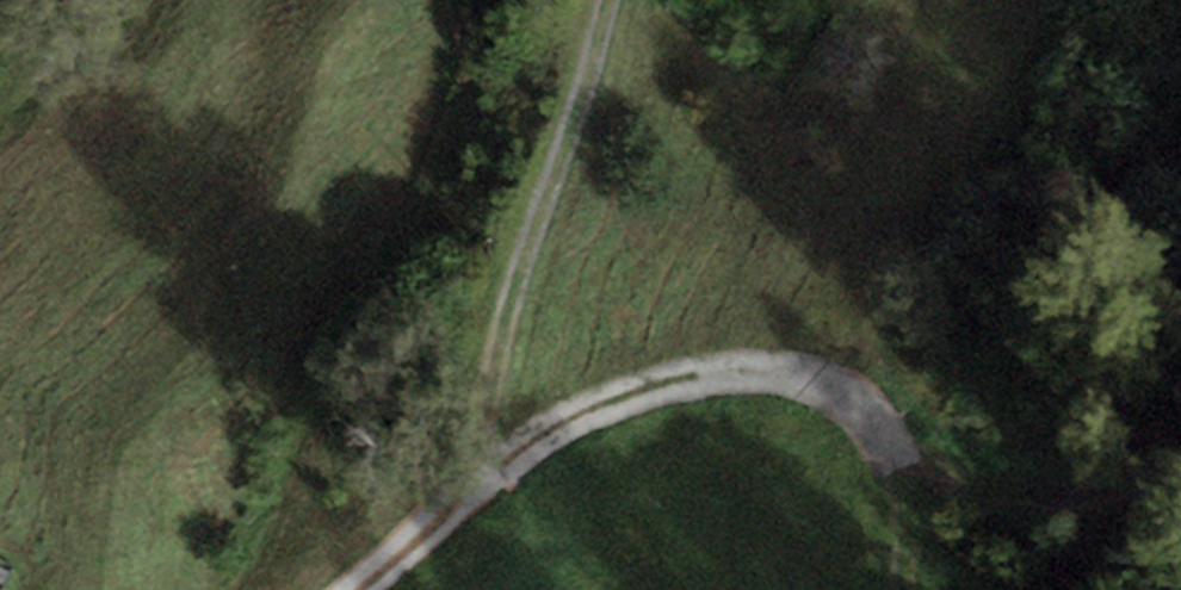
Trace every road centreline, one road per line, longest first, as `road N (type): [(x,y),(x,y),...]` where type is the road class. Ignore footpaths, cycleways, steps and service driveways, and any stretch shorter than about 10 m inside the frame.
road 1 (track): [(605,0),(491,379),(465,498)]
road 2 (track): [(465,498),(576,413),(713,371),(845,389),(901,436)]
road 3 (track): [(901,436),(1180,398)]
road 4 (track): [(901,436),(924,535),(911,589)]
road 5 (track): [(361,589),(465,498)]

